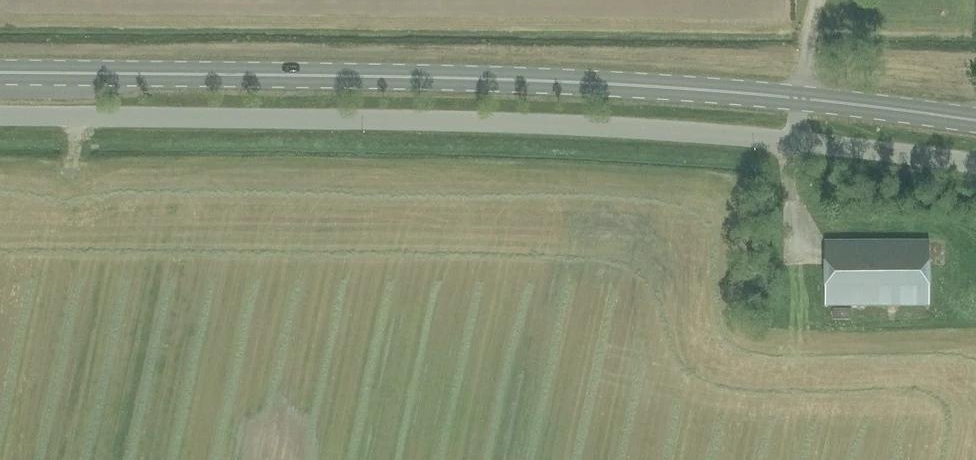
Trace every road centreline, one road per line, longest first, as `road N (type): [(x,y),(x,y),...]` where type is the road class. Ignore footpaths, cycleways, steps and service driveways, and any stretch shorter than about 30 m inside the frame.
road 1 (unclassified): [(975,166),(794,138),(0,113)]
road 2 (secondary): [(975,122),(802,100),(481,79),(0,74)]

